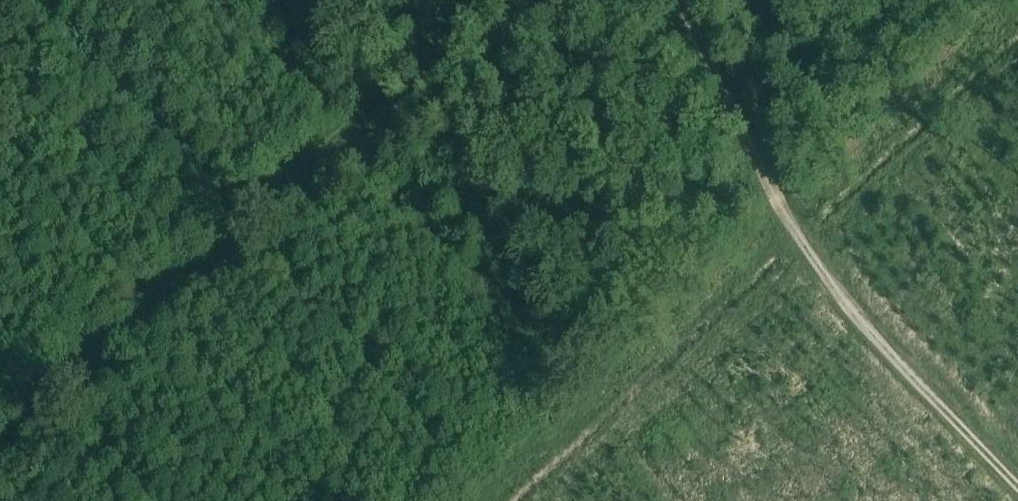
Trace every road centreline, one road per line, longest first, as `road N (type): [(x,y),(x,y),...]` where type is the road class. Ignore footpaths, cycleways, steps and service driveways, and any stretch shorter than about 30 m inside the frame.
road 1 (track): [(1017,485),(859,319),(789,227),(678,0)]

